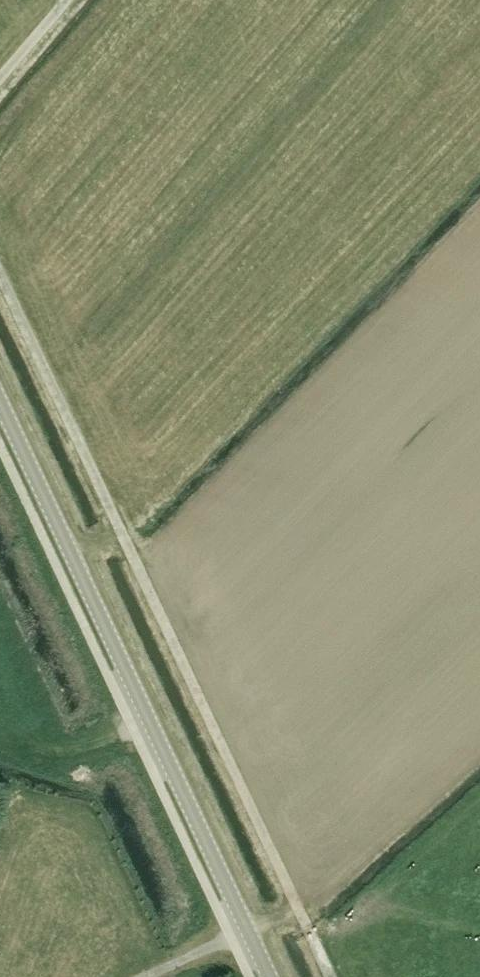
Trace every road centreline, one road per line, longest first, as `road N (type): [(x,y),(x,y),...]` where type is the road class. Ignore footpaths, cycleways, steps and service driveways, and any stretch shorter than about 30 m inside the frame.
road 1 (track): [(331,976),(0,270)]
road 2 (unclassified): [(272,976),(0,401)]

